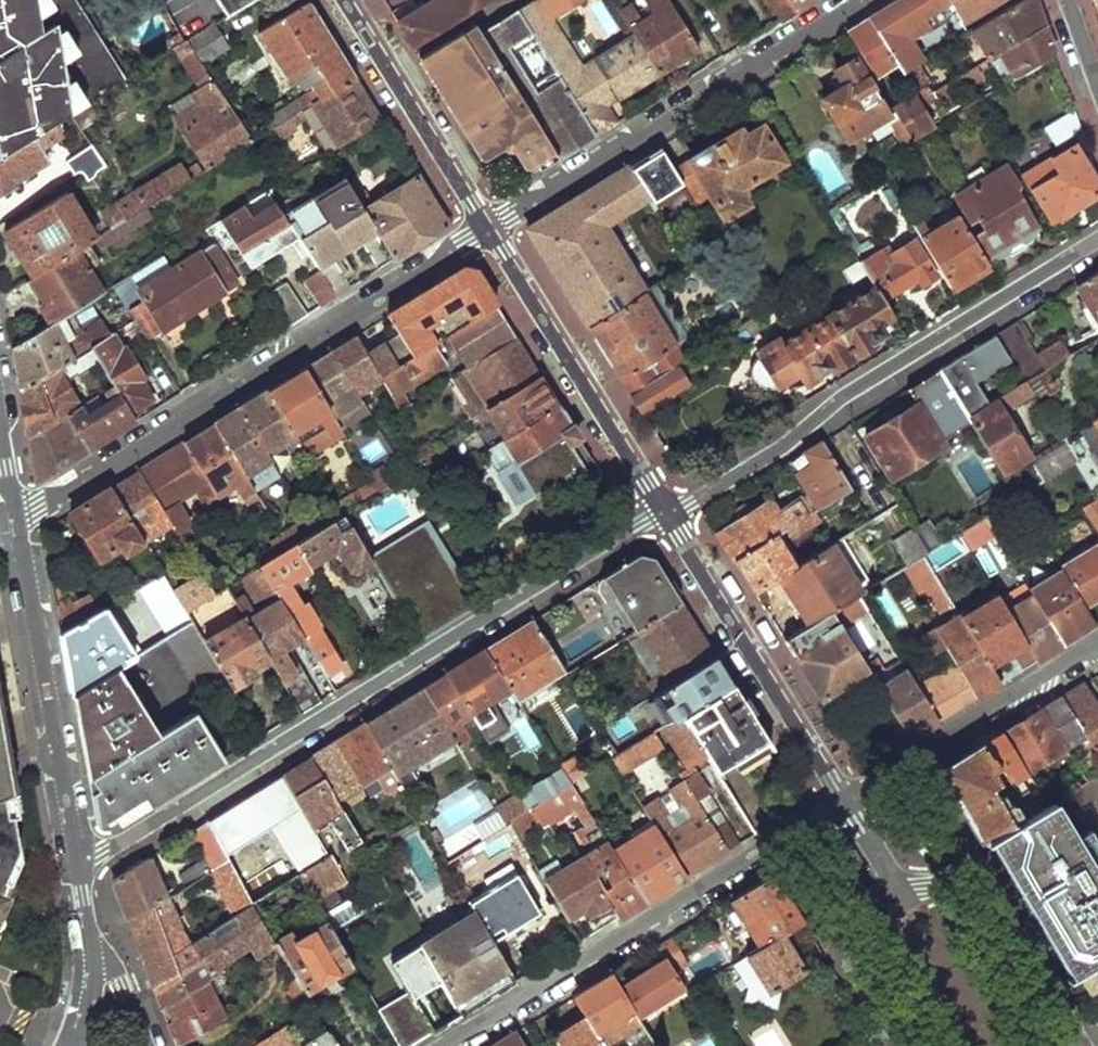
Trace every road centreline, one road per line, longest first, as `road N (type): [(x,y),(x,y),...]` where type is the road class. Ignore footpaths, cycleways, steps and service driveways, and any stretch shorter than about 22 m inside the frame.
road 1 (residential): [(77,860),(665,514)]
road 2 (residential): [(488,229),(37,509),(15,515)]
road 3 (residential): [(665,514),(1097,240)]
road 4 (residential): [(844,804),(451,1045)]
road 5 (residential): [(865,0),(488,229)]
road 6 (residential): [(77,860),(15,515)]
road 7 (residential): [(665,514),(844,804)]
road 8 (residential): [(488,229),(665,514)]
road 9 (residential): [(844,804),(1097,649)]
road 10 (residential): [(1080,1045),(987,885),(894,889)]
road 11 (residential): [(344,0),(488,229)]
road 12 (residential): [(894,889),(856,963),(904,1045)]

